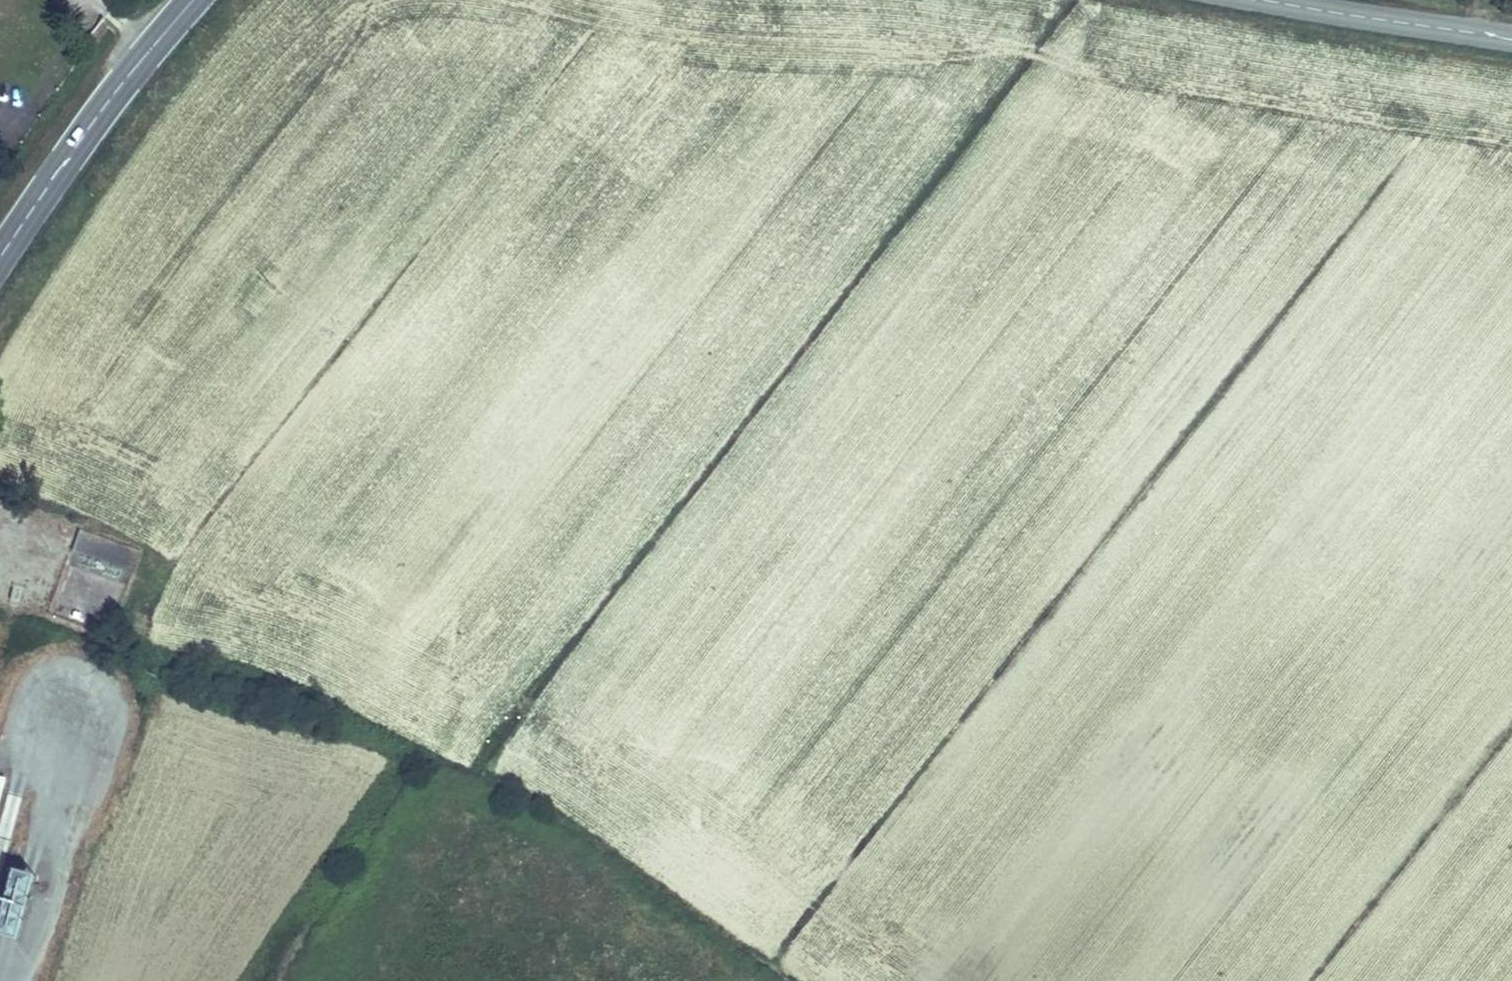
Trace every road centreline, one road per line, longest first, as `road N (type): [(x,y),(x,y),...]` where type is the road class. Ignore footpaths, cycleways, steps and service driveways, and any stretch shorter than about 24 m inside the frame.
road 1 (secondary): [(193,0),(54,178),(0,264)]
road 2 (tertiary): [(1511,40),(1278,0)]

